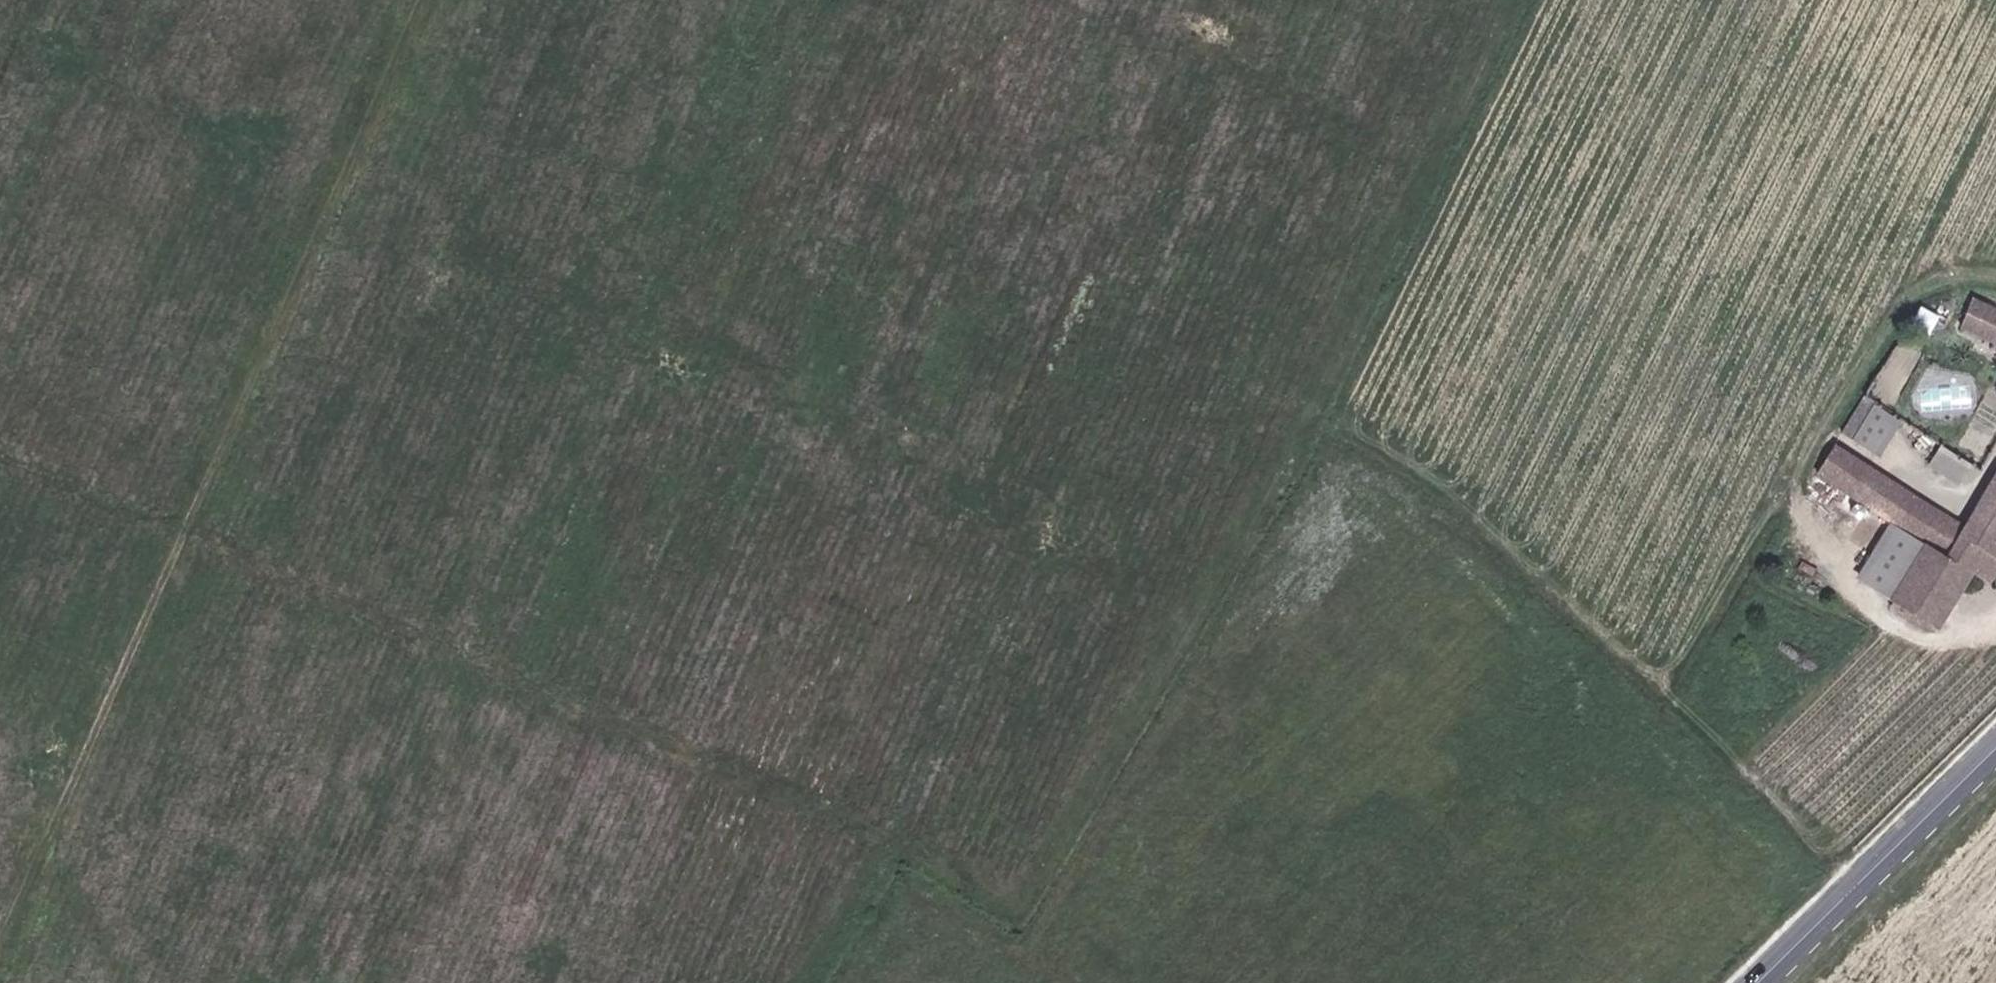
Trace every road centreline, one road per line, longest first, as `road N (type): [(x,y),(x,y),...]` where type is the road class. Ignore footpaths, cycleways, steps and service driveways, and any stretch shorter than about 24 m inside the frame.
road 1 (tertiary): [(1753,982),(1995,747)]

